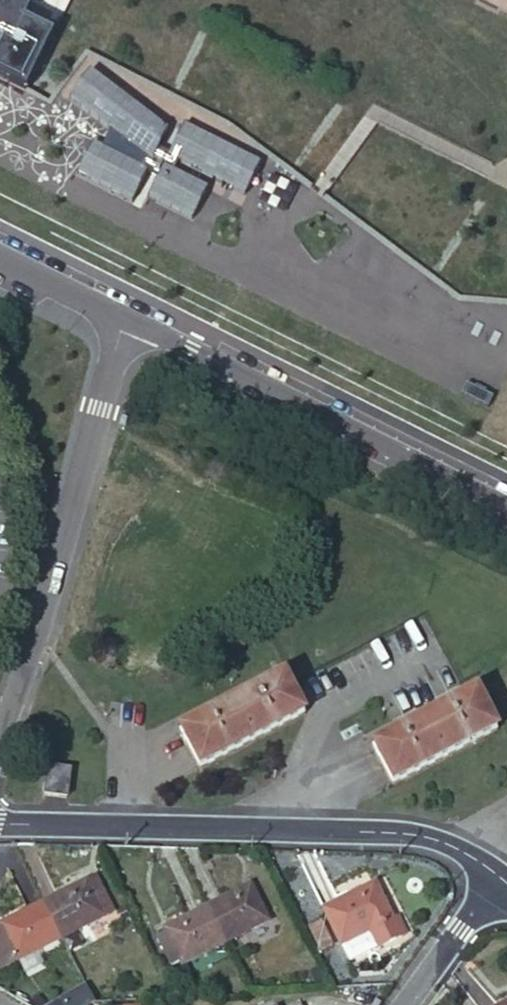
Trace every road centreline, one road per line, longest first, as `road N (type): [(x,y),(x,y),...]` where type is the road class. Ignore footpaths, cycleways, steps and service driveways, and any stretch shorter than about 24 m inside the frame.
road 1 (residential): [(0,824),(402,833),(468,853),(504,878)]
road 2 (residential): [(0,732),(50,592),(127,318)]
road 3 (residential): [(127,318),(506,509)]
road 4 (residential): [(504,878),(405,1004)]
road 5 (residential): [(0,255),(127,318)]

